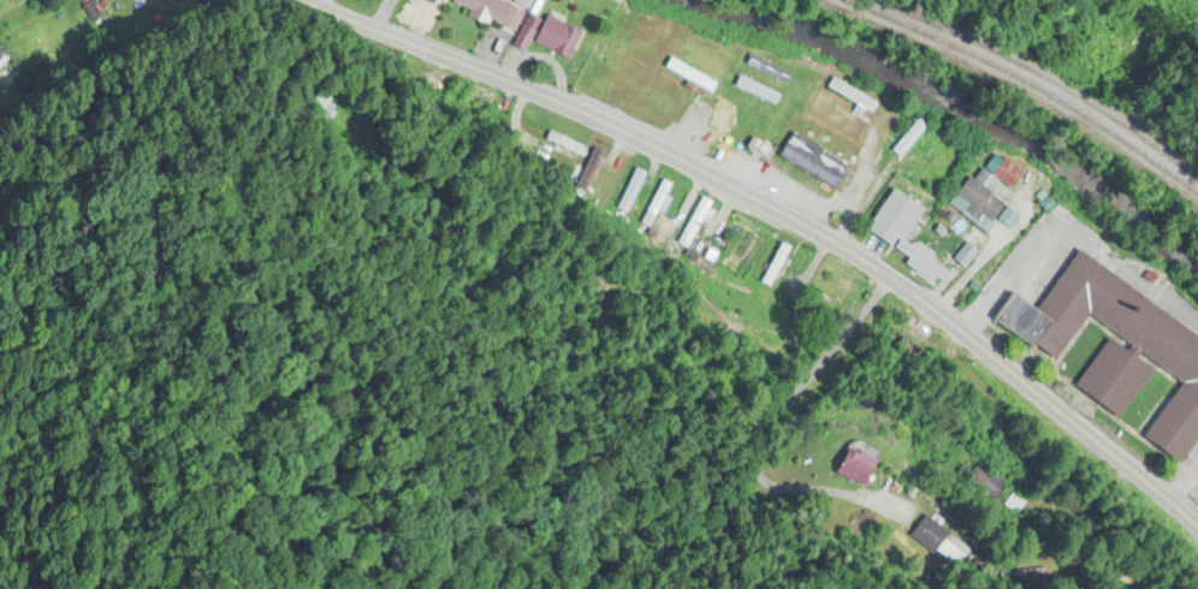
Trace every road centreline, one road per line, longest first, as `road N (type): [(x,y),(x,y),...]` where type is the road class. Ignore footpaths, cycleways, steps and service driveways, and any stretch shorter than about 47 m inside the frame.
road 1 (secondary): [(1197,524),(978,341),(747,197),(598,118),(295,0)]

